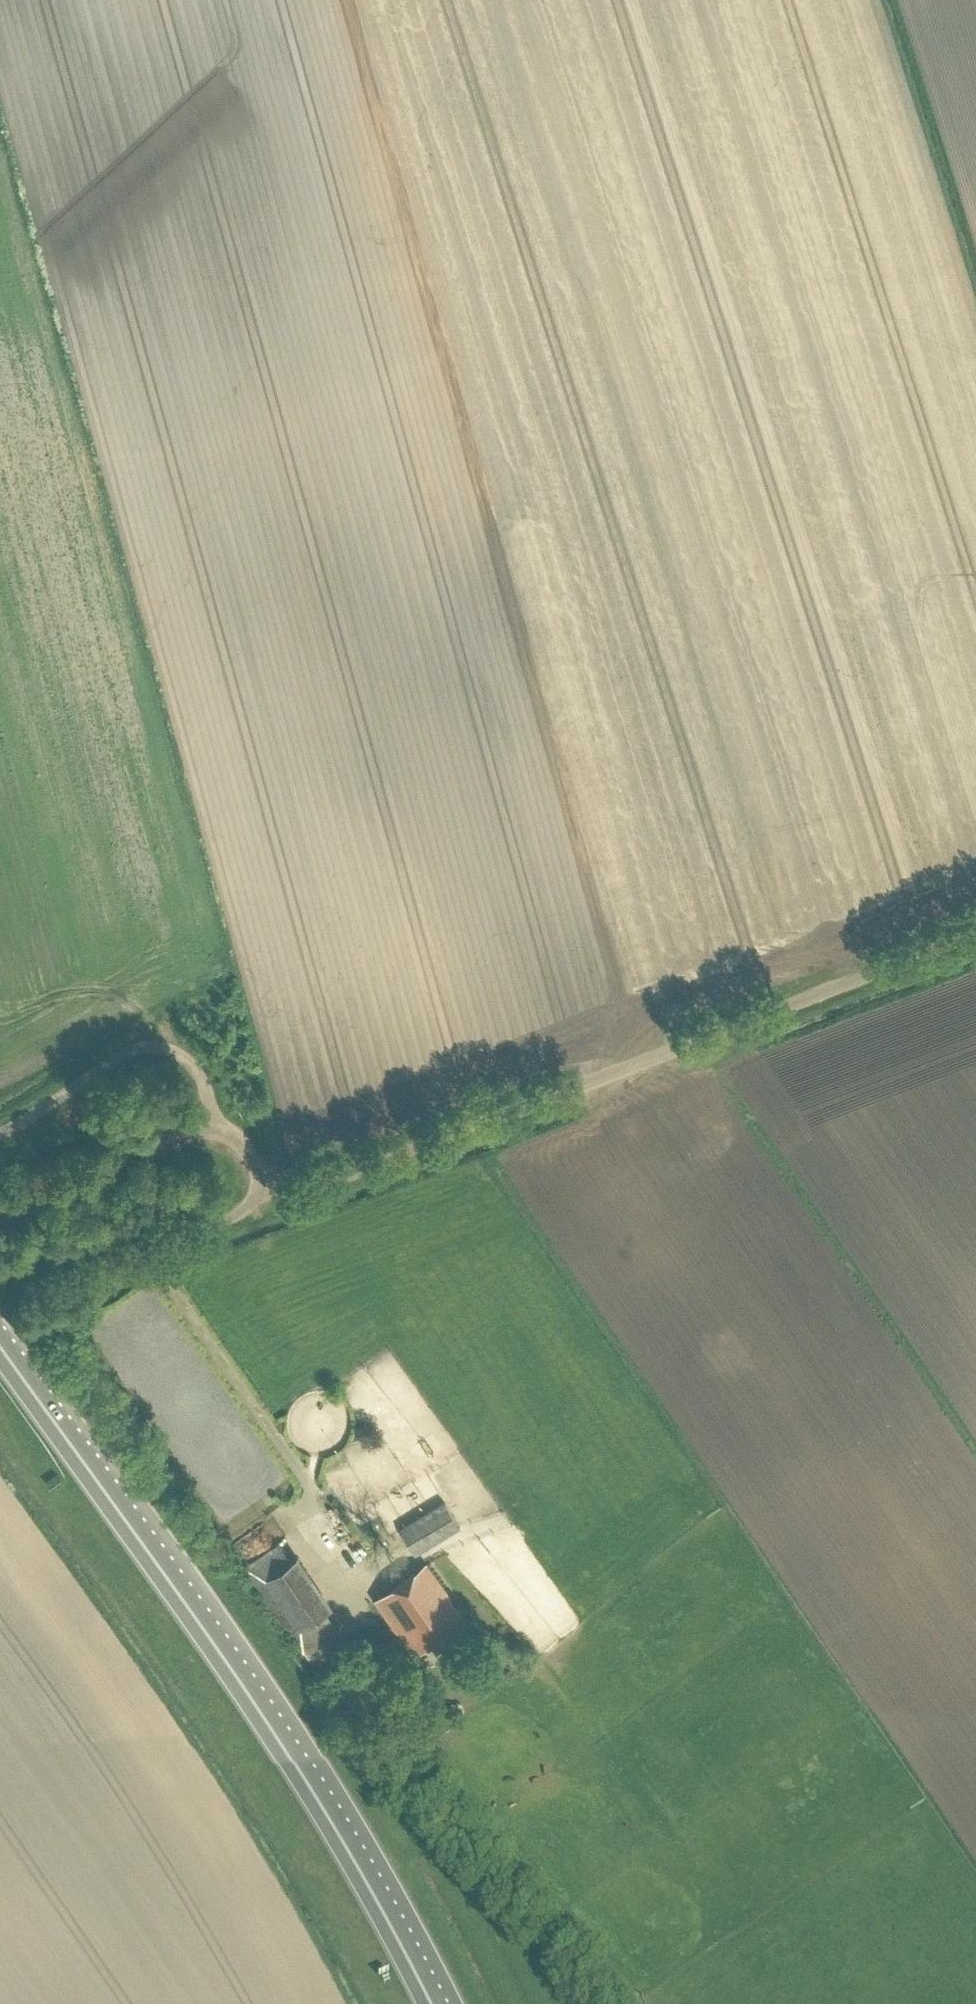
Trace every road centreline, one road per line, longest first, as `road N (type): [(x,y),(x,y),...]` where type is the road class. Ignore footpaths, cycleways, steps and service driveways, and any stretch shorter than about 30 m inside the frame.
road 1 (unclassified): [(220,1122),(279,1186),(319,1185),(975,933)]
road 2 (trunk): [(431,2003),(254,1700),(0,1345)]
road 3 (unclassified): [(0,1133),(128,1052),(160,1046),(185,1059),(220,1122)]
road 4 (unclassified): [(0,1206),(220,1122)]

